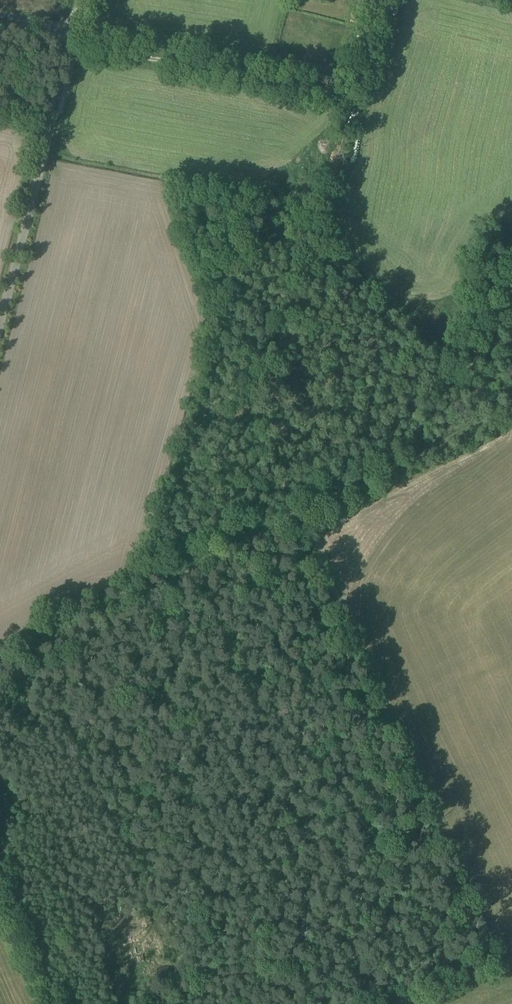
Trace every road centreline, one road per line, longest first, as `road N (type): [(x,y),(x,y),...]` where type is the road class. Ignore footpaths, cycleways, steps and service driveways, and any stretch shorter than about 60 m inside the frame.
road 1 (track): [(511,408),(0,671)]
road 2 (track): [(377,0),(350,103),(78,40)]
road 3 (unclassified): [(0,334),(78,40)]

